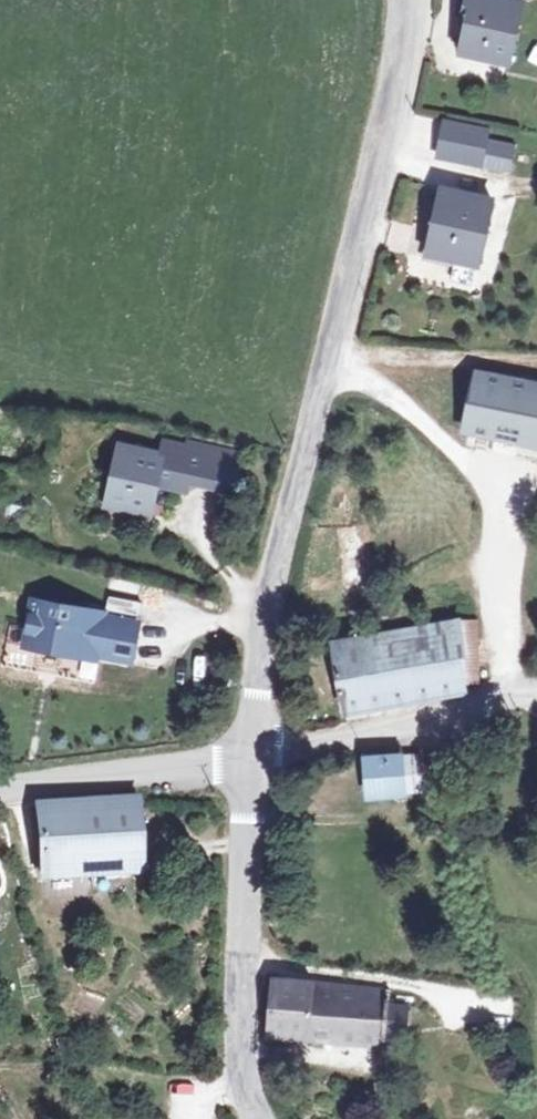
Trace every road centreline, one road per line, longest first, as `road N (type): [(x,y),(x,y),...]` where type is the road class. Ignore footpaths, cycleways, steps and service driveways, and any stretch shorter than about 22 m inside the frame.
road 1 (tertiary): [(404,0),(403,50),(260,648),(256,755)]
road 2 (tertiary): [(256,755),(244,969),(256,1118)]
road 3 (unclassified): [(536,696),(256,755)]
road 4 (unclassified): [(0,788),(256,755)]

